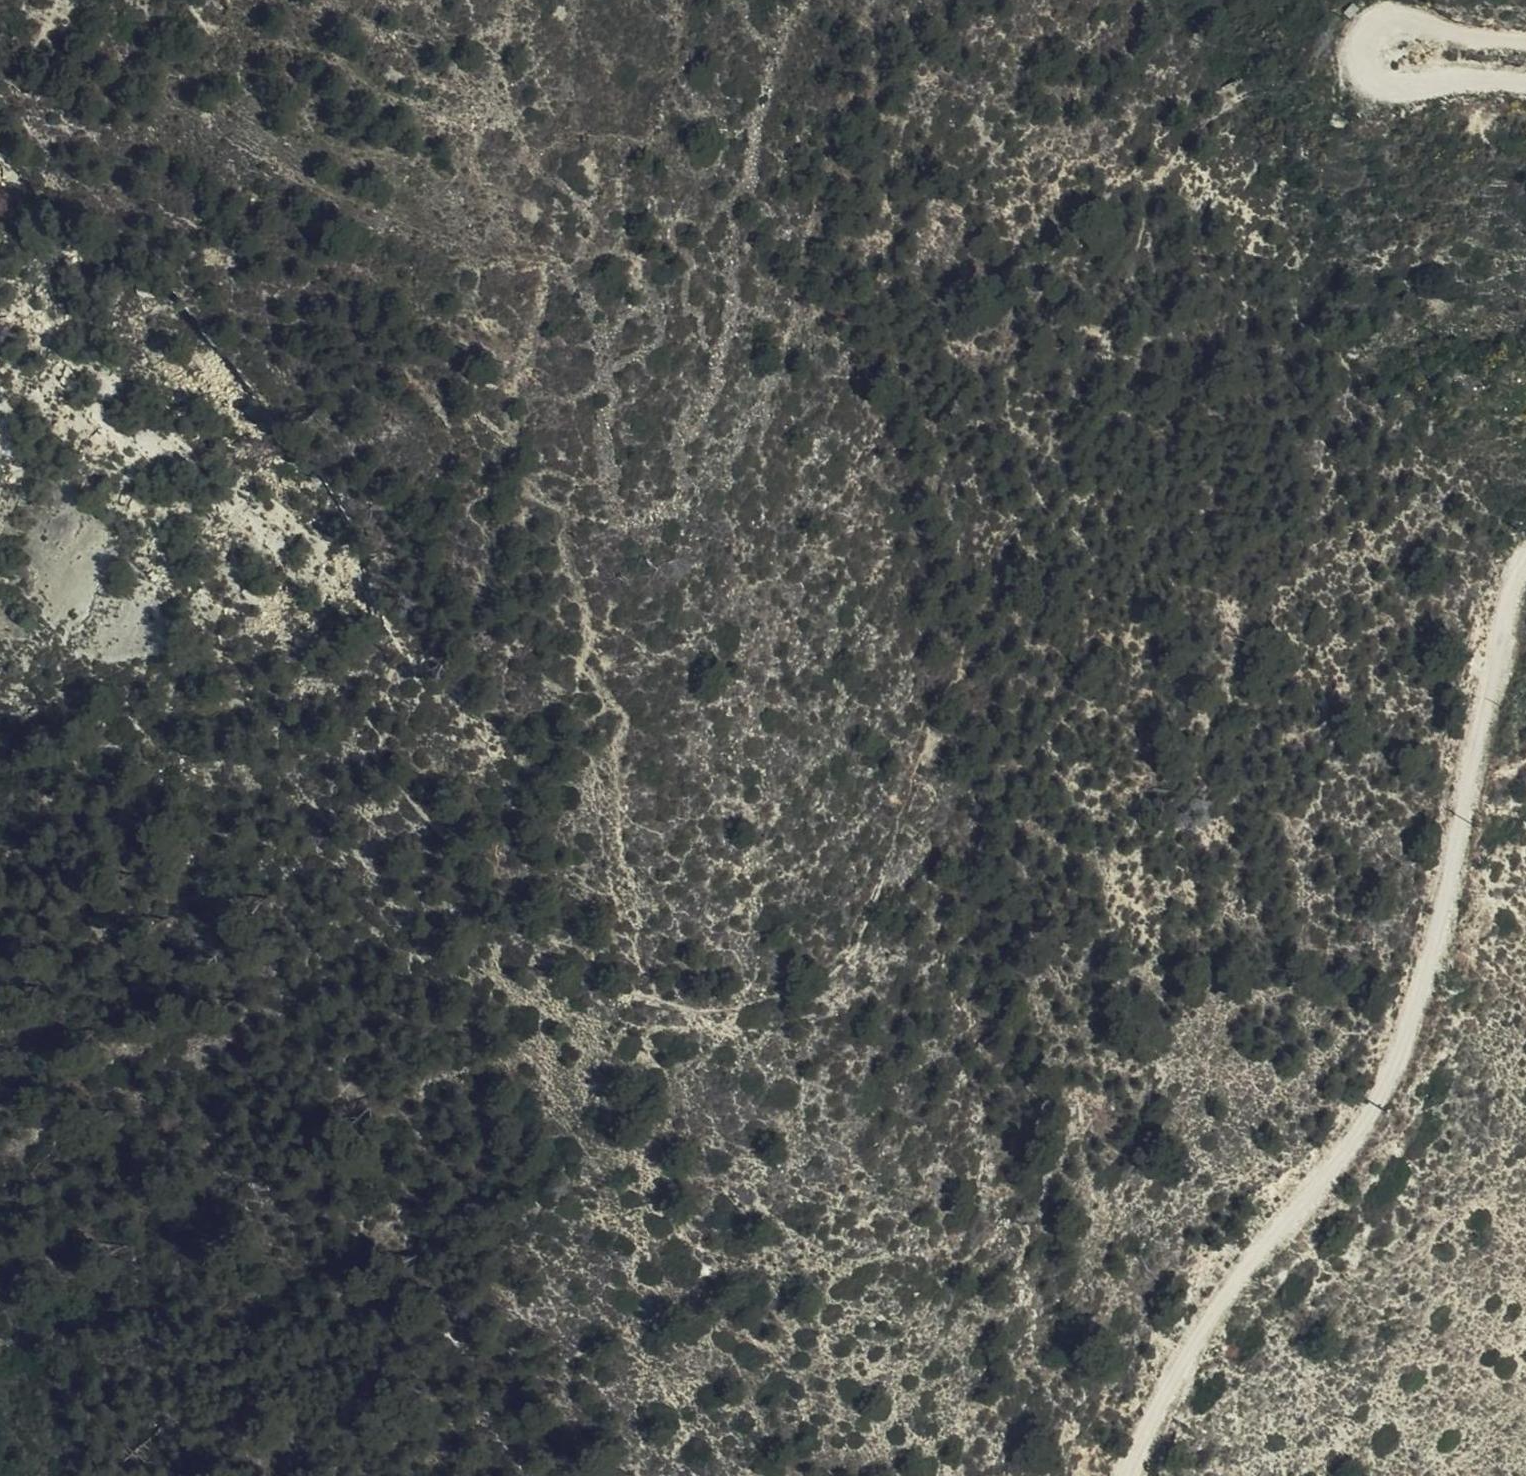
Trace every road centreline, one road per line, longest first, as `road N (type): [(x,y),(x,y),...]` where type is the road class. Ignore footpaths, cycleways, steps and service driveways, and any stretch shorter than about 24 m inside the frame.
road 1 (track): [(1525,564),(1515,577),(1405,1037),(1364,1128),(1221,1300),(1162,1399),(1130,1475)]
road 2 (track): [(1525,46),(1463,40),(1397,19),(1358,39),(1359,74),(1387,97),(1433,86),(1525,85)]

